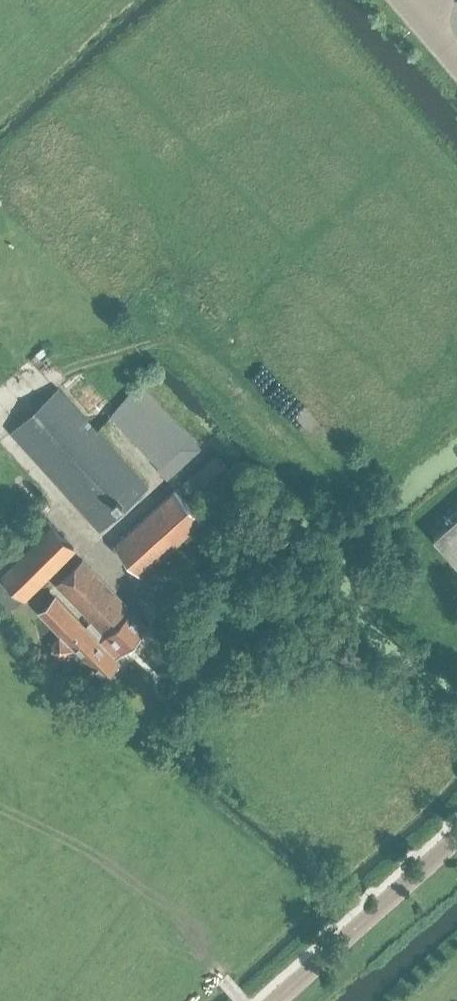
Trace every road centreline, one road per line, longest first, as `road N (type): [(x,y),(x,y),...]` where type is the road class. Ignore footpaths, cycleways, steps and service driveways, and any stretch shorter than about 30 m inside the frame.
road 1 (residential): [(456,840),(276,1000)]
road 2 (track): [(143,607),(0,426)]

